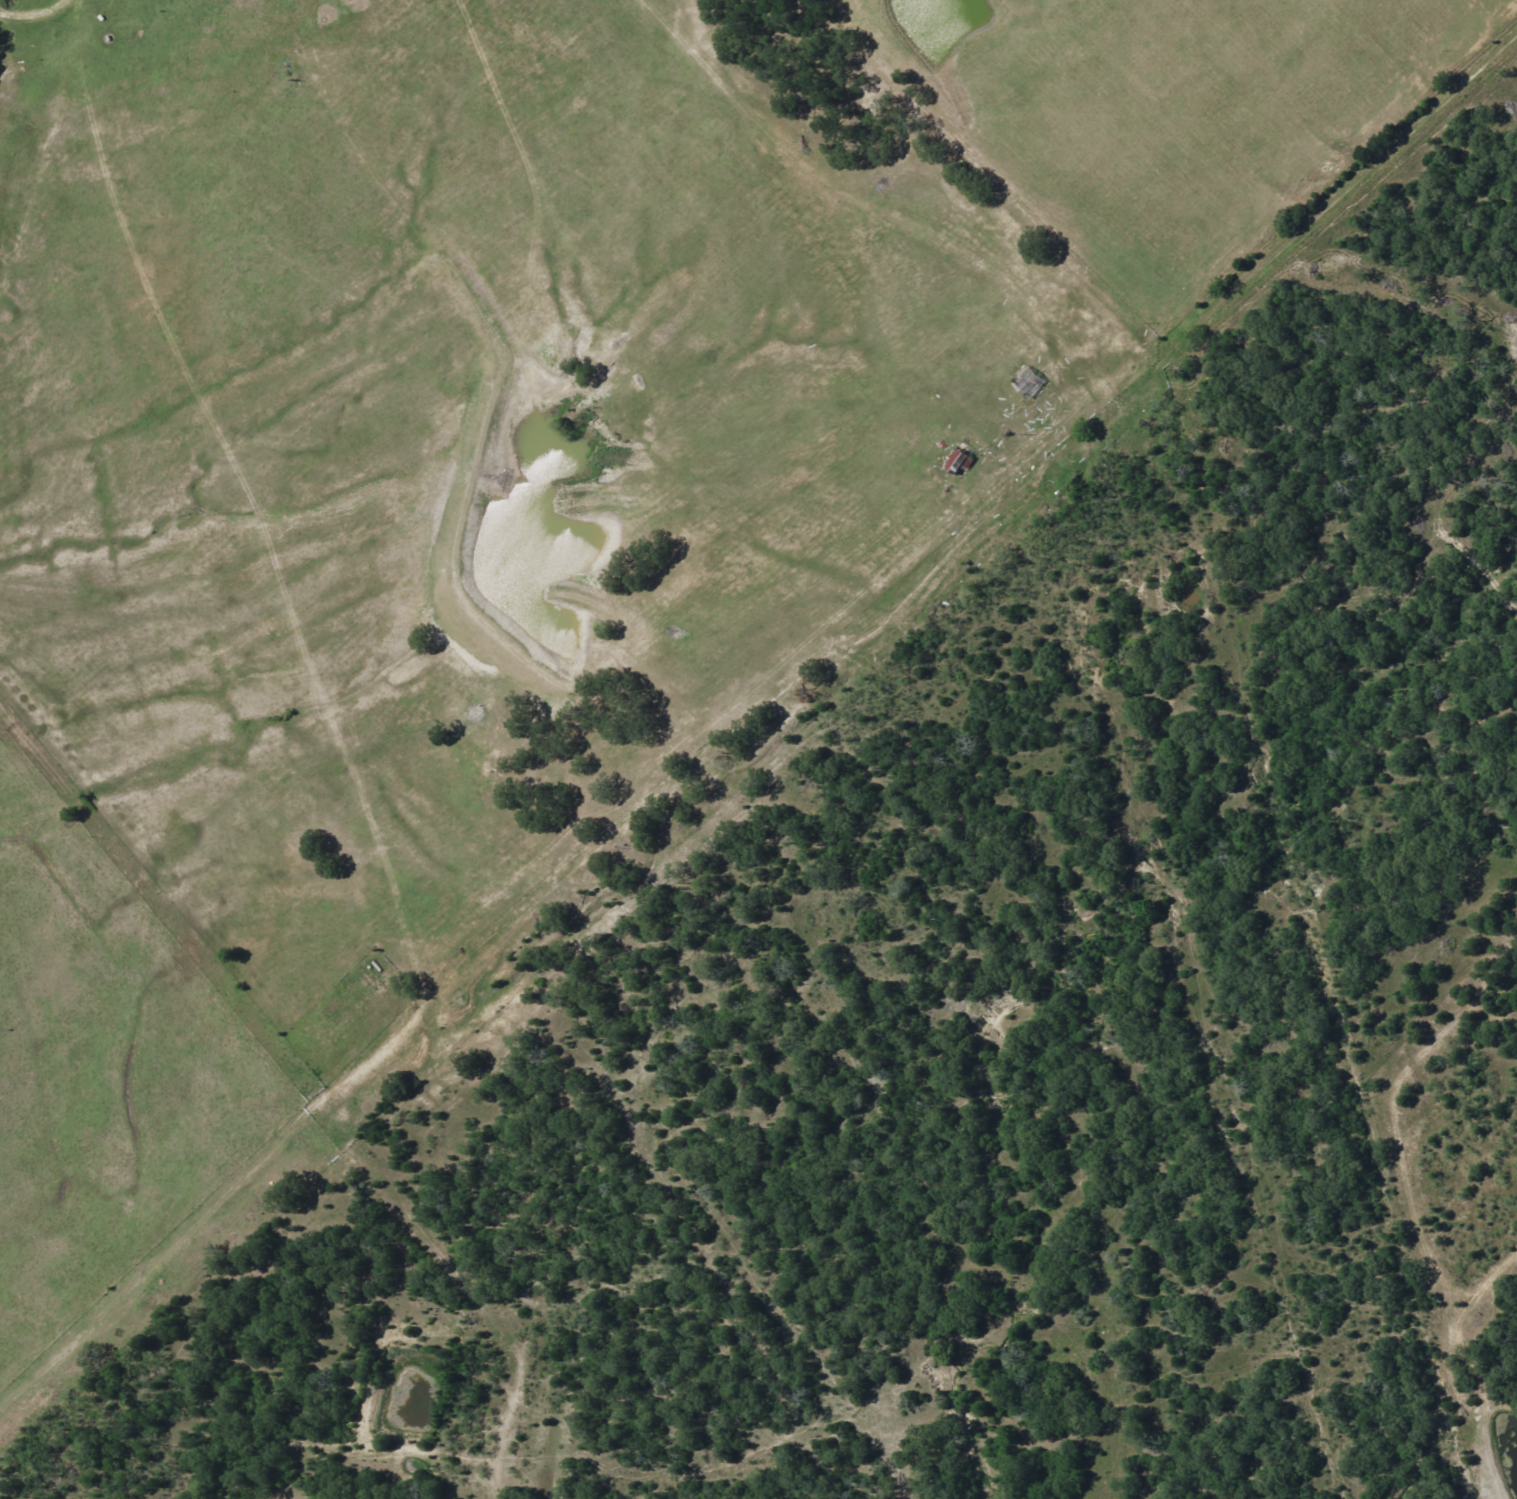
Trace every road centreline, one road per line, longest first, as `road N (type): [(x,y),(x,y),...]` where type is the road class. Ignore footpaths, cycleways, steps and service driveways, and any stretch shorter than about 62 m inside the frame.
road 1 (residential): [(1516,42),(1085,388),(927,557),(691,611),(617,641),(523,735),(410,953),(311,1062),(282,1121),(0,1457)]

